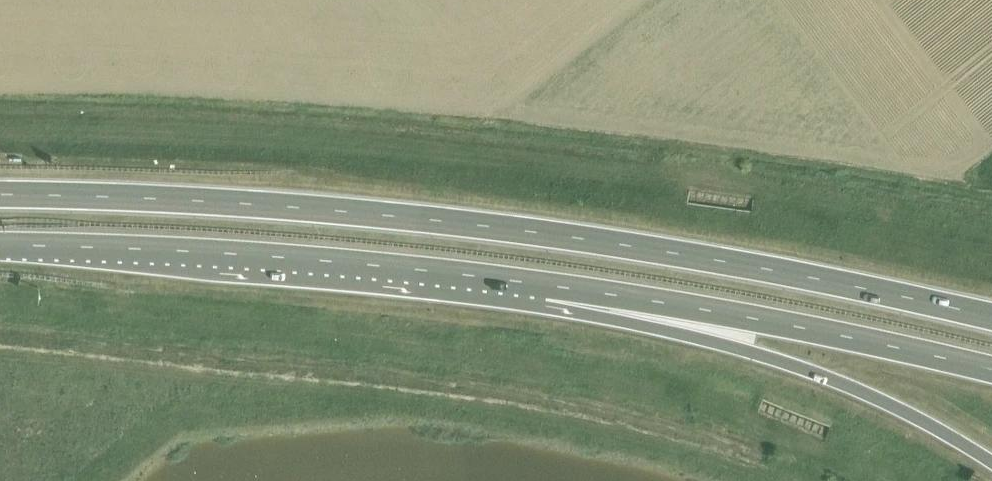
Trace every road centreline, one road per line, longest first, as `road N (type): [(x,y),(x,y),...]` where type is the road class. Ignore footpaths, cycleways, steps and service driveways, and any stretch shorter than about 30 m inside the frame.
road 1 (trunk): [(991,318),(598,240),(258,204),(0,195)]
road 2 (trunk): [(0,245),(326,261),(546,286)]
road 3 (trunk): [(546,286),(835,380),(991,466)]
road 4 (trunk): [(546,286),(991,371)]

